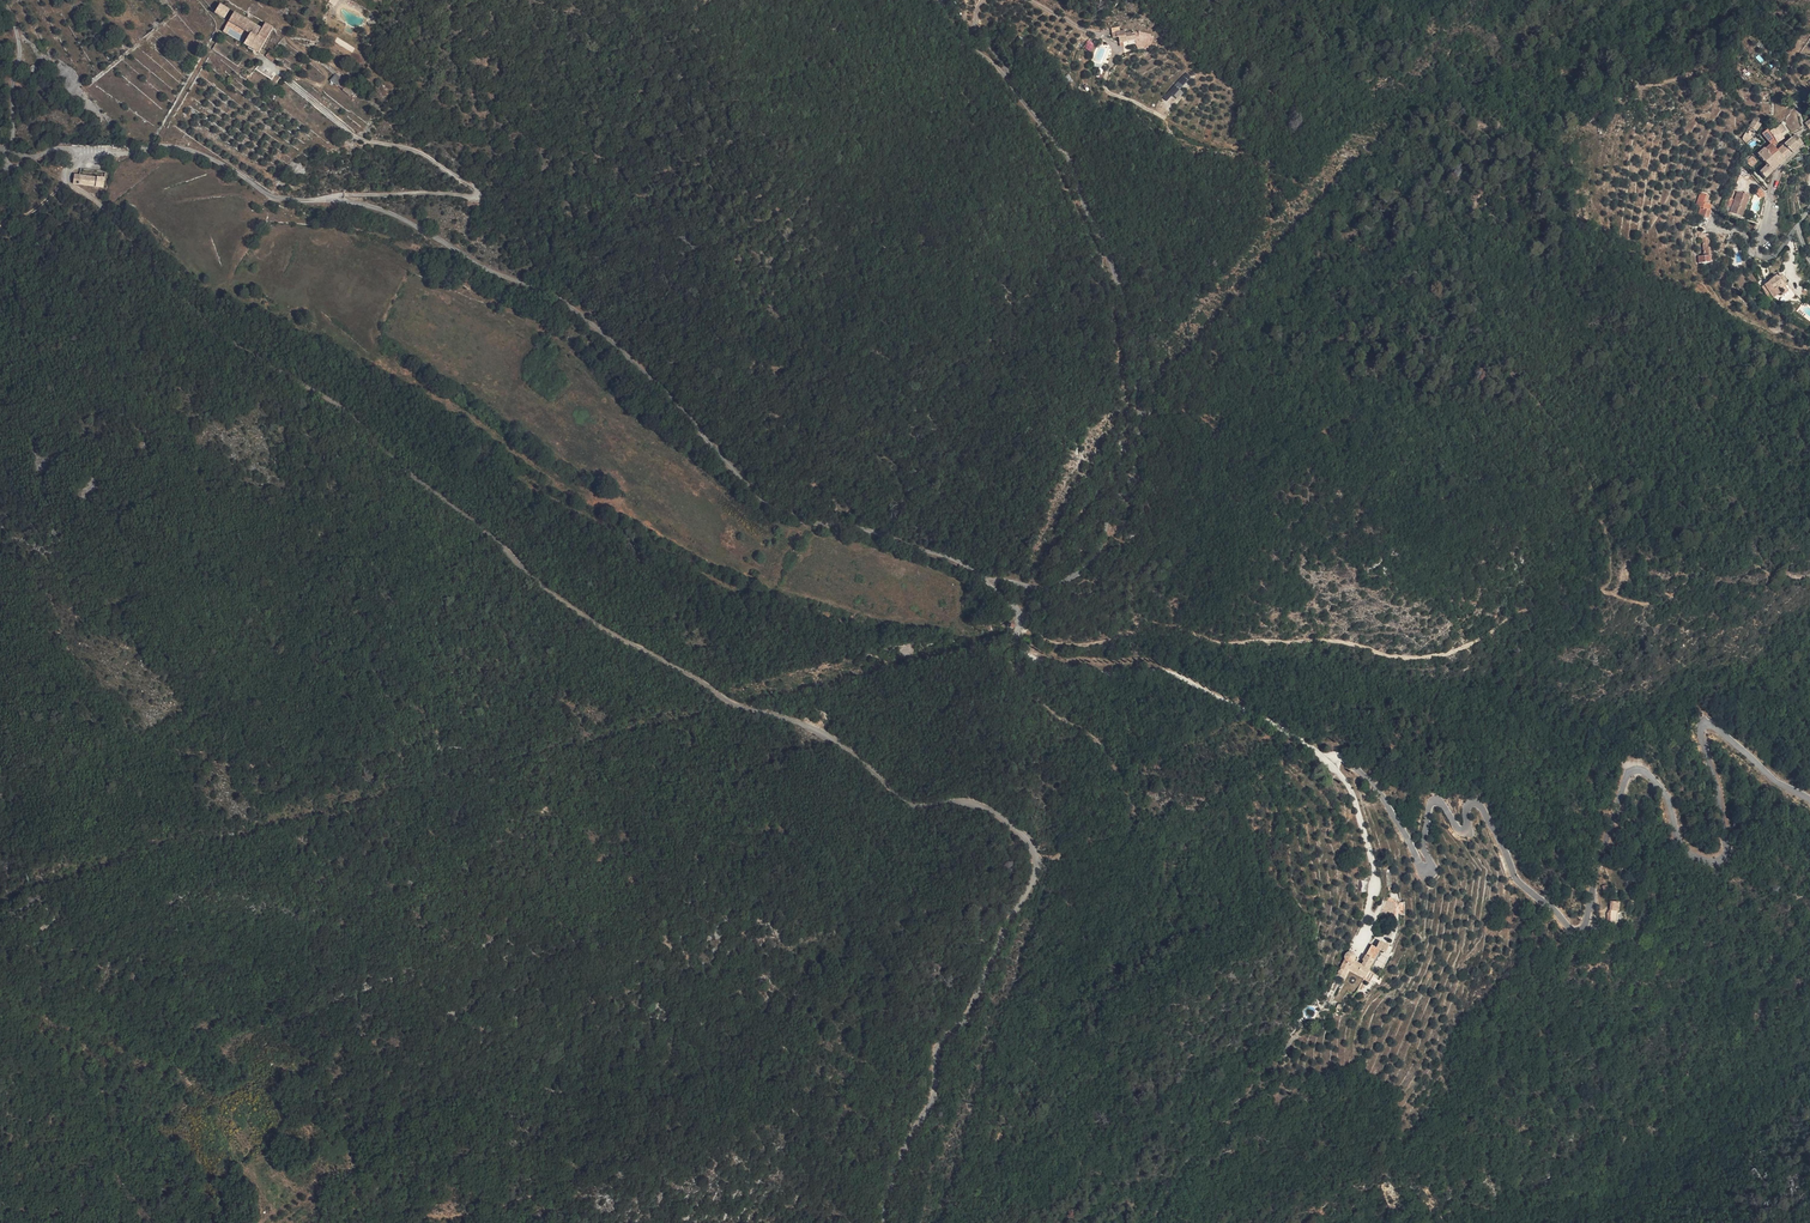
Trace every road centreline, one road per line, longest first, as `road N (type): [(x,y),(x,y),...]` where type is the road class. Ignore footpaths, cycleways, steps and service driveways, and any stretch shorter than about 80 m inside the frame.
road 1 (unclassified): [(80,156),(182,149),(270,195),(392,213),(497,274),(557,296),(659,384),(762,498),(820,522),(903,539),(989,578),(1038,588),(1064,580),(1092,557),(1132,481),(1138,387),(1111,269),(1068,155),(990,60),(960,40)]
road 2 (tertiary): [(884,1222),(899,1163),(933,1100),(937,1054),(968,1015),(1036,875),(1032,844),(985,807),(916,805),(827,736),(739,706),(600,627),(337,405),(217,330),(67,182),(80,156)]
road 3 (track): [(1612,592),(1540,605),(1459,649),(1420,657),(1319,640),(1221,644),(1159,627),(1066,645),(1018,626)]
road 4 (unclassified): [(1809,144),(1781,167),(1770,191),(1759,254),(1776,255),(1809,210)]
road 5 (unclassified): [(9,149),(19,49),(1,0)]

